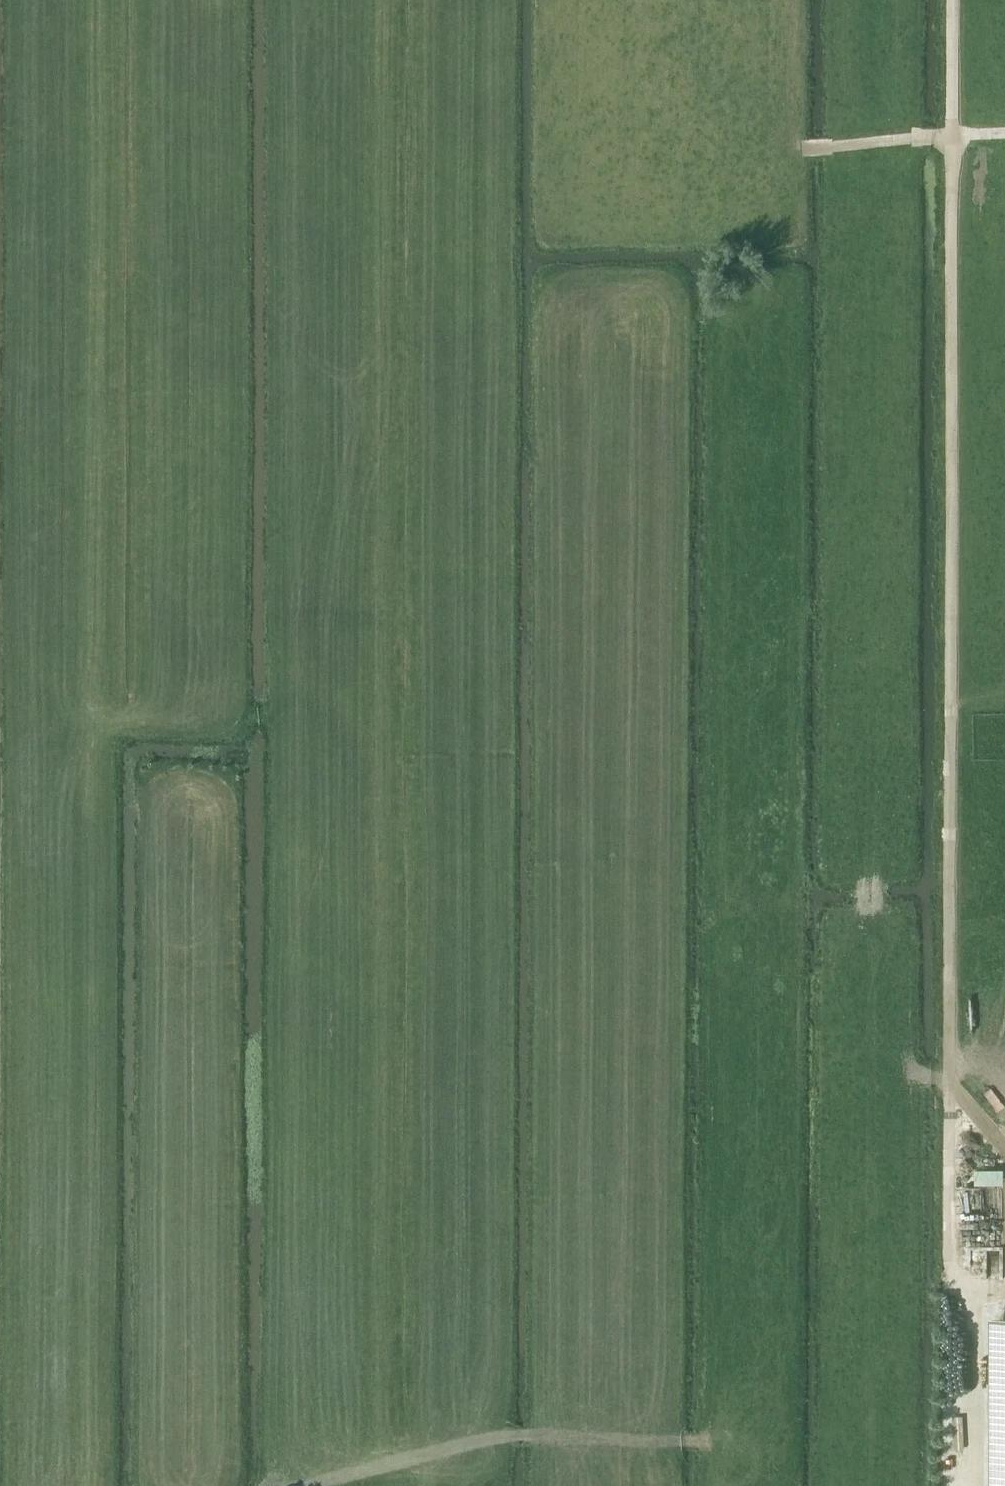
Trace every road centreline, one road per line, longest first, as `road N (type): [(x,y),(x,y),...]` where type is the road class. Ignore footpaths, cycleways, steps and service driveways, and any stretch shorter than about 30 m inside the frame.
road 1 (track): [(951,0),(951,1485)]
road 2 (track): [(316,1485),(532,1434)]
road 3 (track): [(1004,134),(801,150)]

